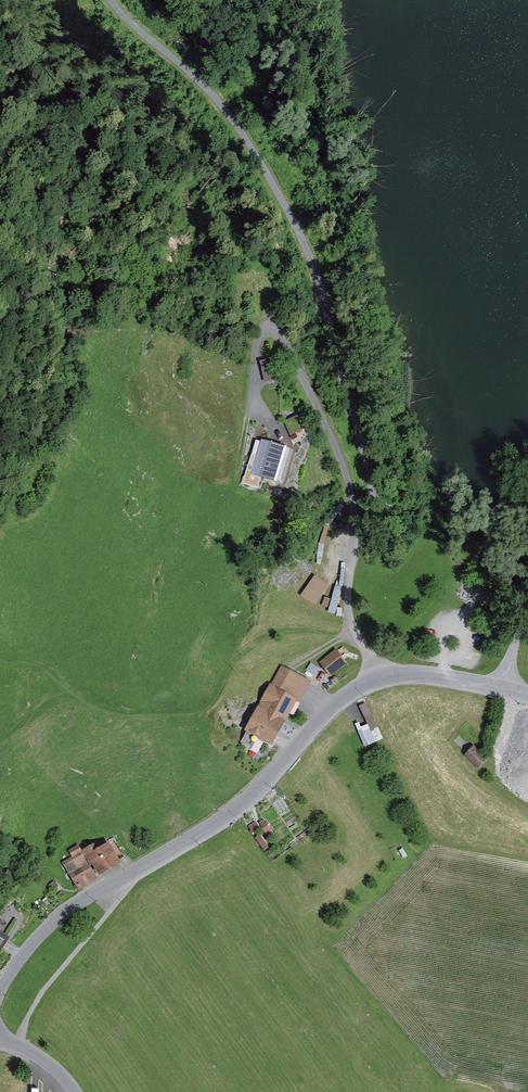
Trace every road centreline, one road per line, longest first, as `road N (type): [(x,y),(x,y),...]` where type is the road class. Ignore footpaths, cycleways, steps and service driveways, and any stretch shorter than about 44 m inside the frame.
road 1 (track): [(356,540),(373,496),(308,250),(205,85),(110,0)]
road 2 (tertiary): [(503,684),(416,672),(354,691),(233,809),(49,926),(0,991)]
road 3 (track): [(356,540),(341,461),(269,326),(257,345),(255,394),(283,434)]

